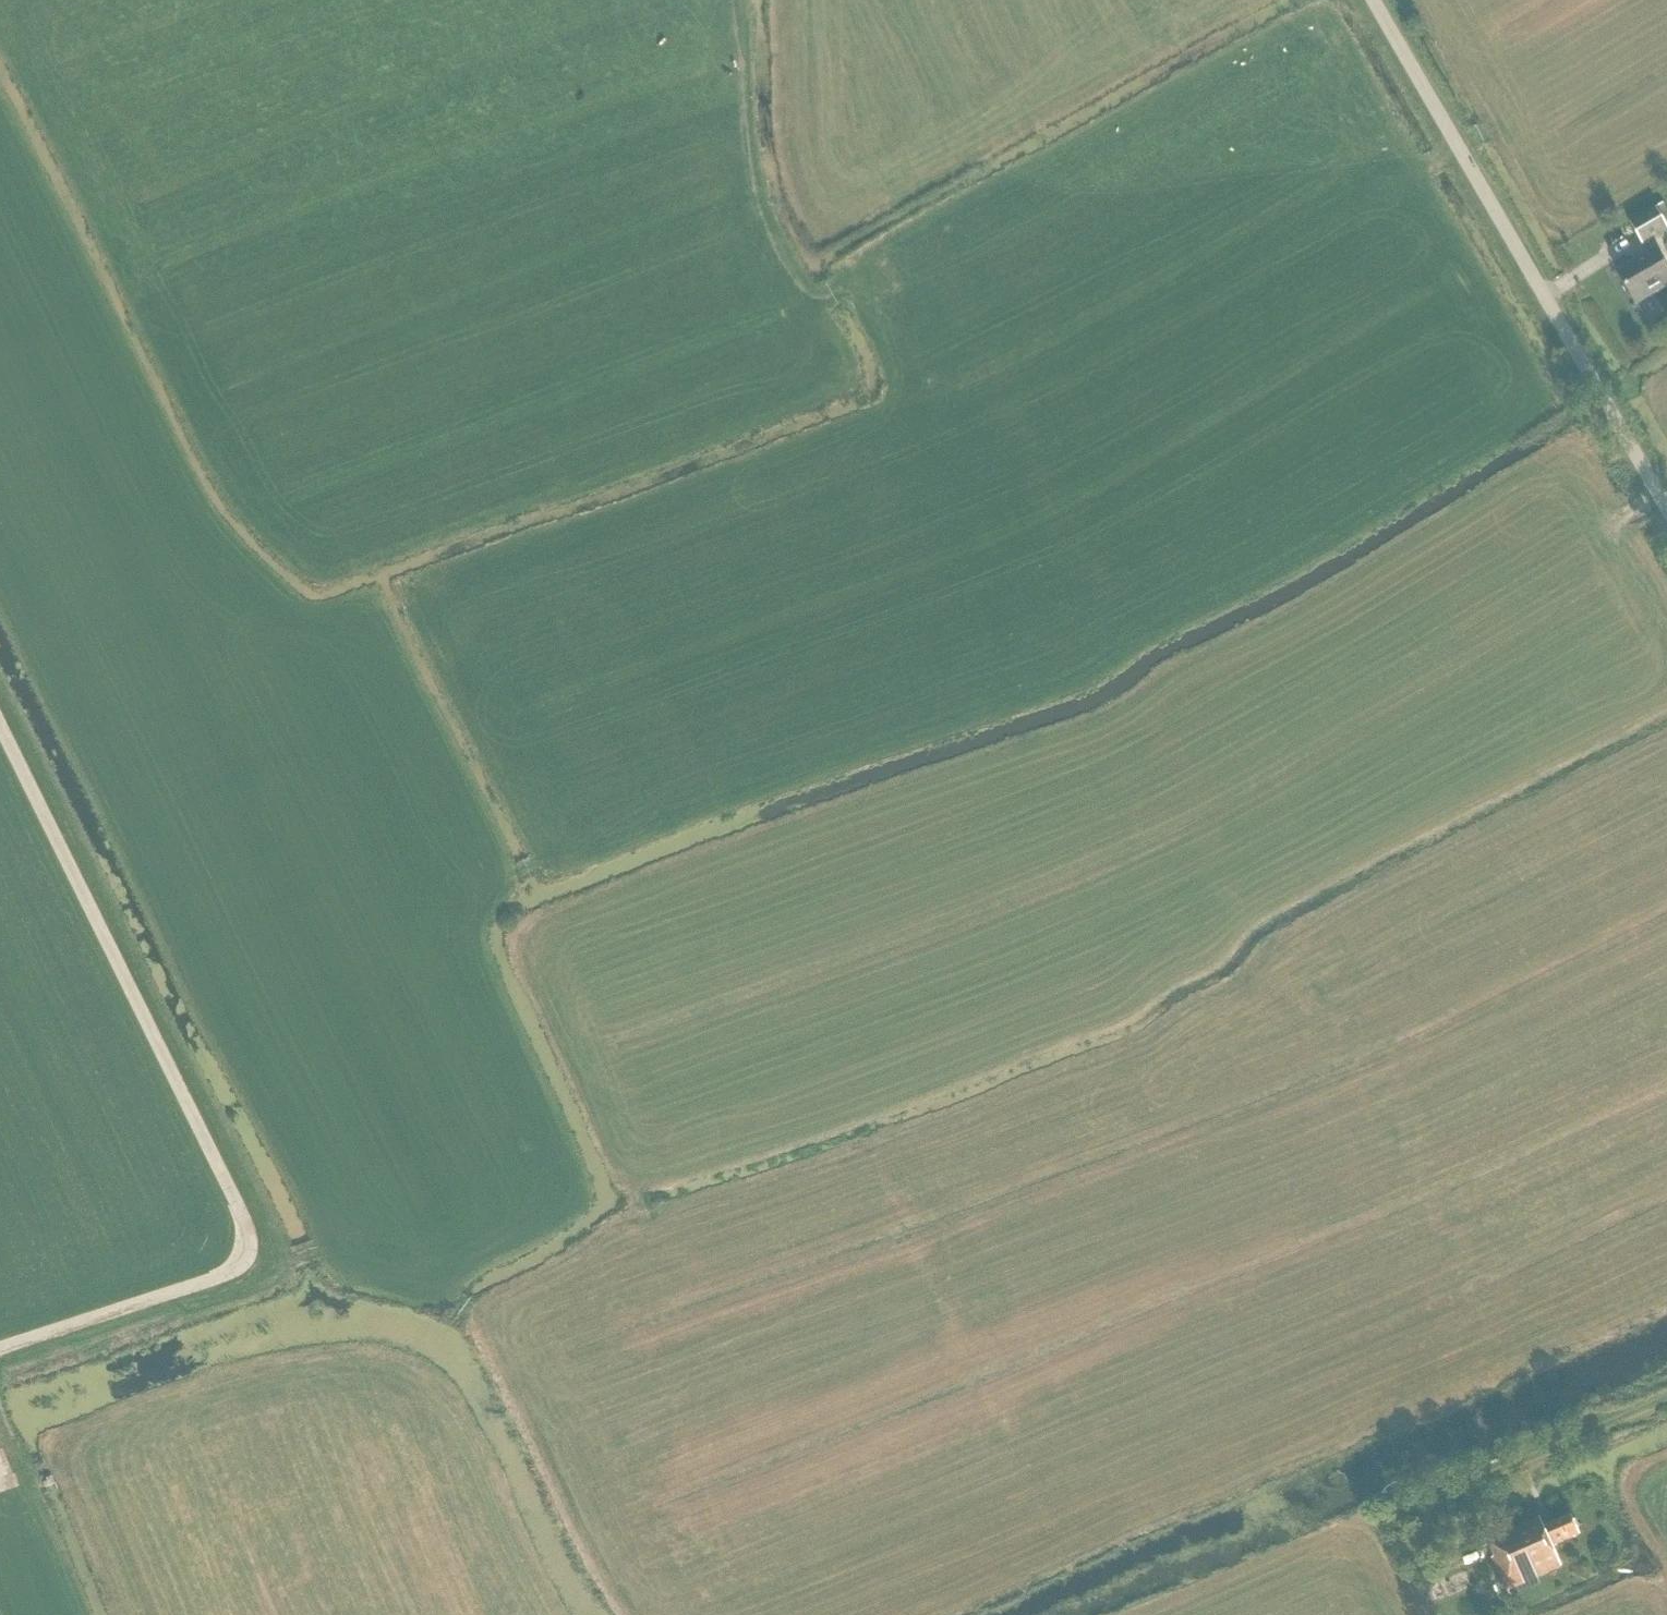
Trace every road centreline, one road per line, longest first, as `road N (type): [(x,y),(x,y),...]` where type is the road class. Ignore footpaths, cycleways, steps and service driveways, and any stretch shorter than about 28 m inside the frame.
road 1 (track): [(0,727),(247,1239),(245,1254),(226,1272),(0,1350)]
road 2 (unclassified): [(1666,508),(1373,0)]
road 3 (track): [(1439,1553),(1427,1517),(1433,1504),(1666,1399)]

